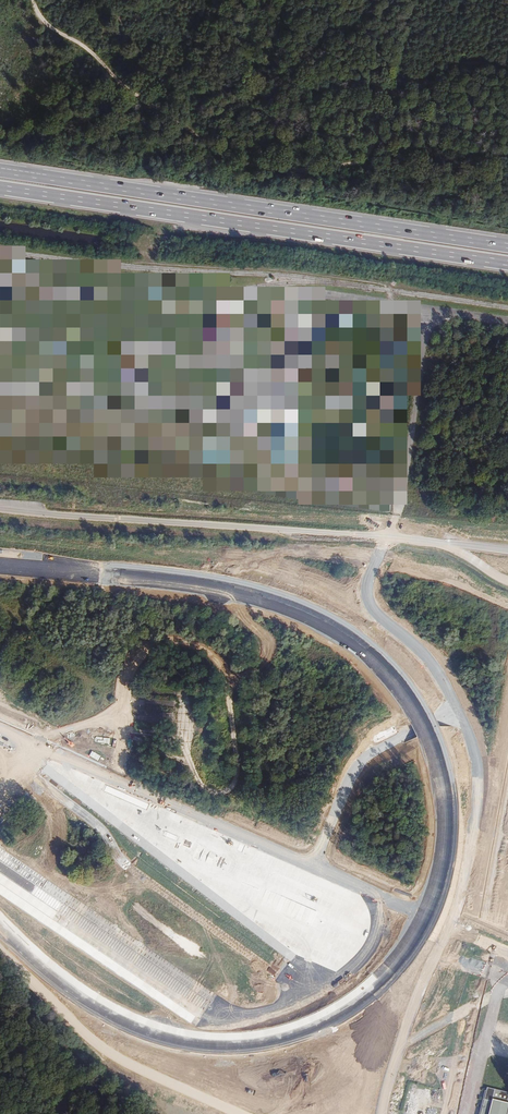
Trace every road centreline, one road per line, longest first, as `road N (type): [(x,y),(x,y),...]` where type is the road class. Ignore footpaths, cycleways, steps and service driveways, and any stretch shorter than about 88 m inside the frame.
road 1 (trunk): [(0,188),(507,264)]
road 2 (trunk): [(507,244),(0,170)]
road 3 (unclassified): [(428,918),(119,781)]
road 4 (unclassified): [(124,689),(134,659),(153,643),(187,642),(218,659),(238,775),(216,793),(191,766)]
road 5 (track): [(377,140),(357,163),(270,169),(230,163),(161,109)]
road 6 (track): [(161,109),(52,29),(33,0)]
road 7 (track): [(507,67),(463,63),(405,87),(384,113),(377,140)]
road 8 (unknown): [(507,788),(479,925)]
road 9 (unclassified): [(119,781),(0,728)]
road 10 (unclassified): [(0,719),(44,736),(124,719)]

